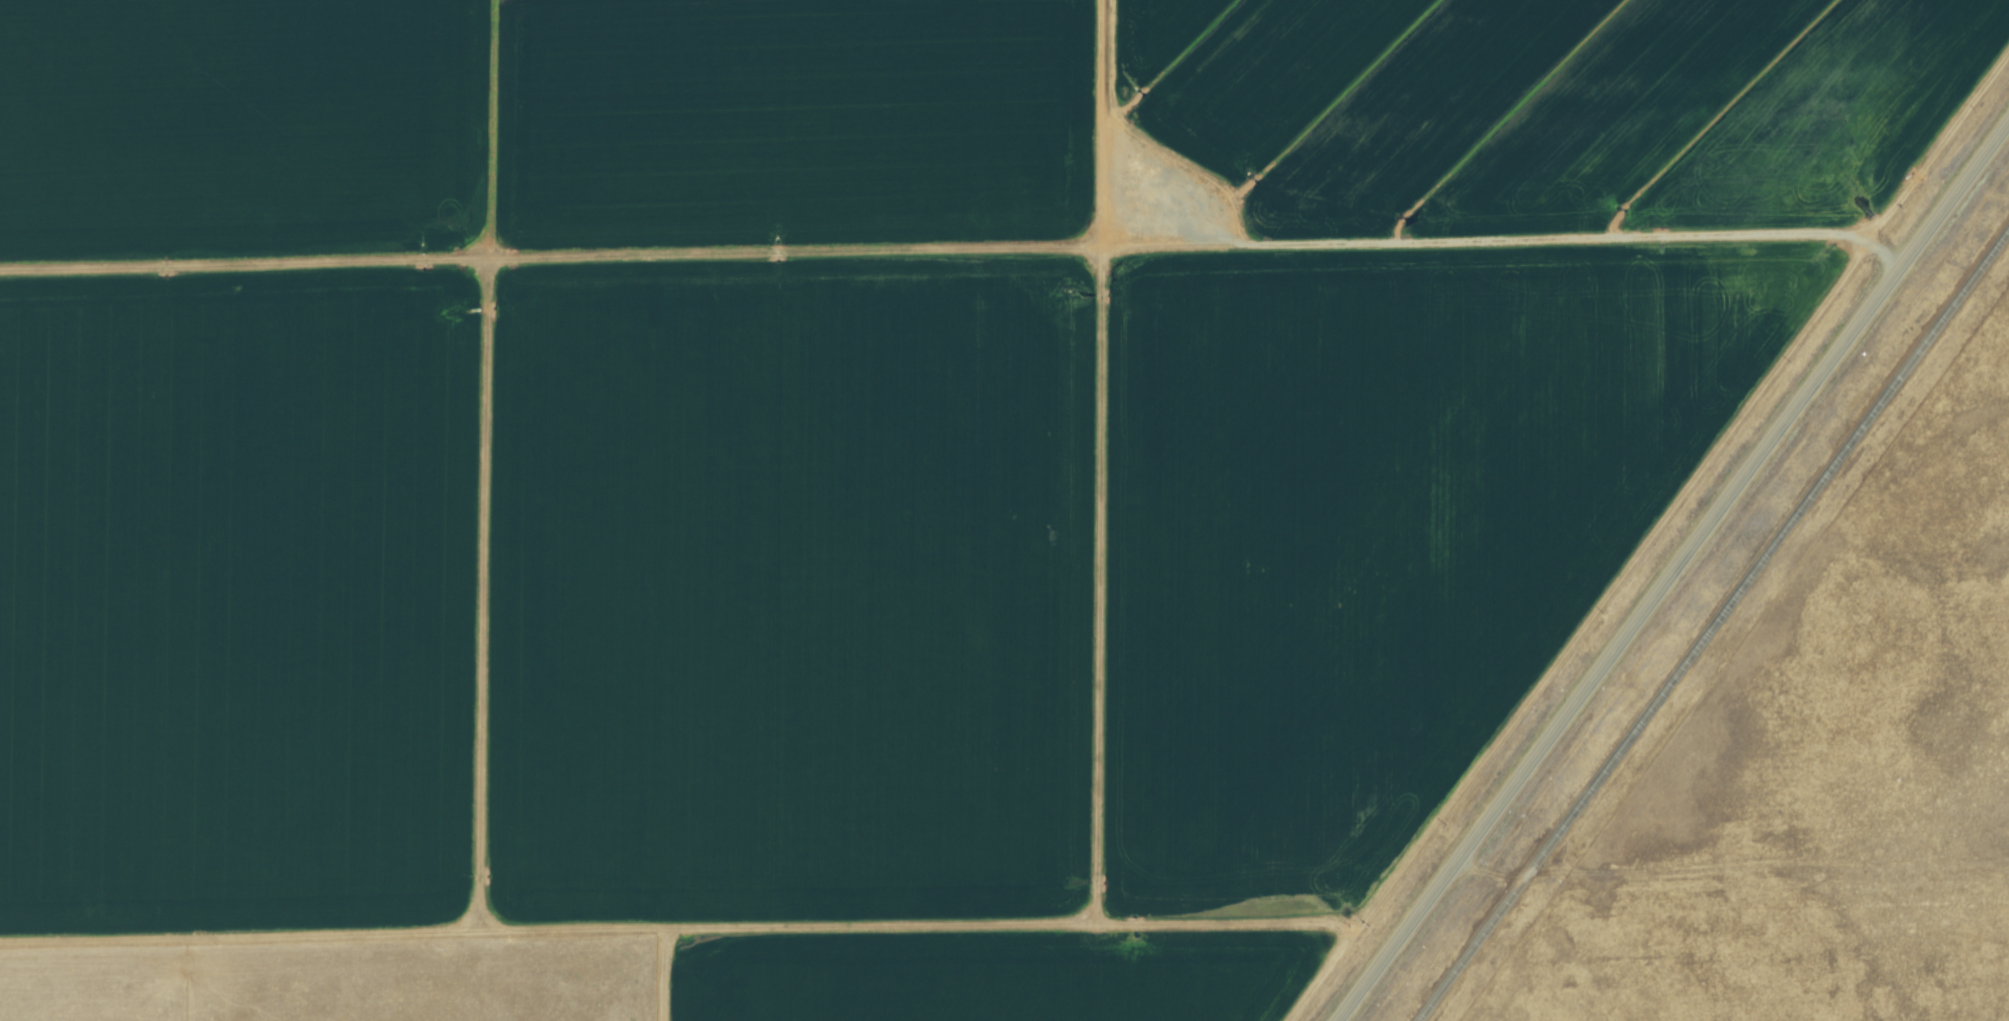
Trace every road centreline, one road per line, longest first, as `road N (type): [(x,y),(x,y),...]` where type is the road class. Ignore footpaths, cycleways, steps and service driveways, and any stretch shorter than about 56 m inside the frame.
road 1 (track): [(1902,270),(1841,235),(0,271)]
road 2 (secondary): [(1343,1020),(2008,126)]

